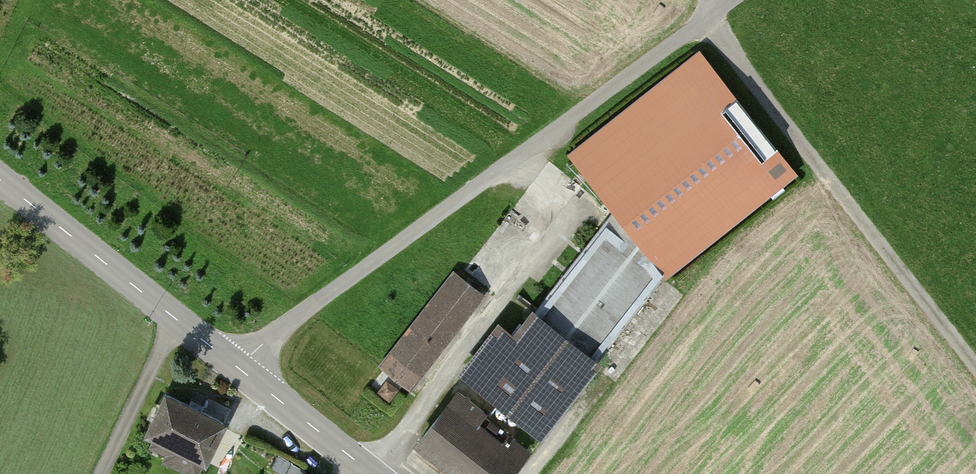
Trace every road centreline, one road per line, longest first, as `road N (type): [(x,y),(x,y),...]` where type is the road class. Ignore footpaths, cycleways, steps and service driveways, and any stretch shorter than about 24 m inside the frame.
road 1 (track): [(239,368),(734,0)]
road 2 (tertiary): [(372,473),(0,180)]
road 3 (track): [(975,358),(730,39),(715,0)]

